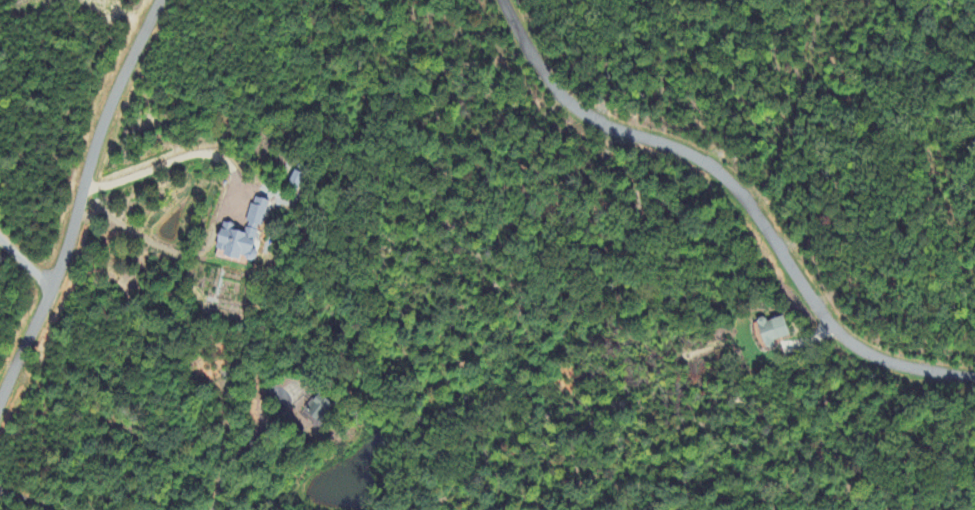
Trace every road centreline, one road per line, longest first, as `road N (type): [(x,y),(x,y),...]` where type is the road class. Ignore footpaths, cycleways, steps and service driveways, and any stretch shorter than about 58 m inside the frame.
road 1 (residential): [(974,382),(848,345),(799,292),(763,225),(701,159),(616,132),(563,98),(498,0)]
road 2 (residential): [(159,0),(116,79),(36,321),(0,403)]

